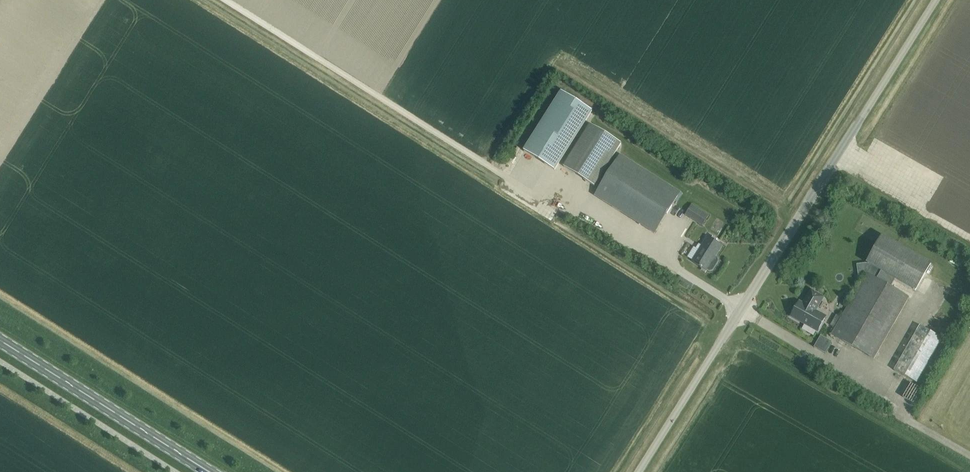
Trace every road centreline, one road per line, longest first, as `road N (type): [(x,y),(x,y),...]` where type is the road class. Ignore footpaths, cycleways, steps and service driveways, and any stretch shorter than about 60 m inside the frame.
road 1 (unclassified): [(638,471),(936,0)]
road 2 (primary): [(208,471),(0,341)]
road 3 (track): [(833,163),(969,240)]

